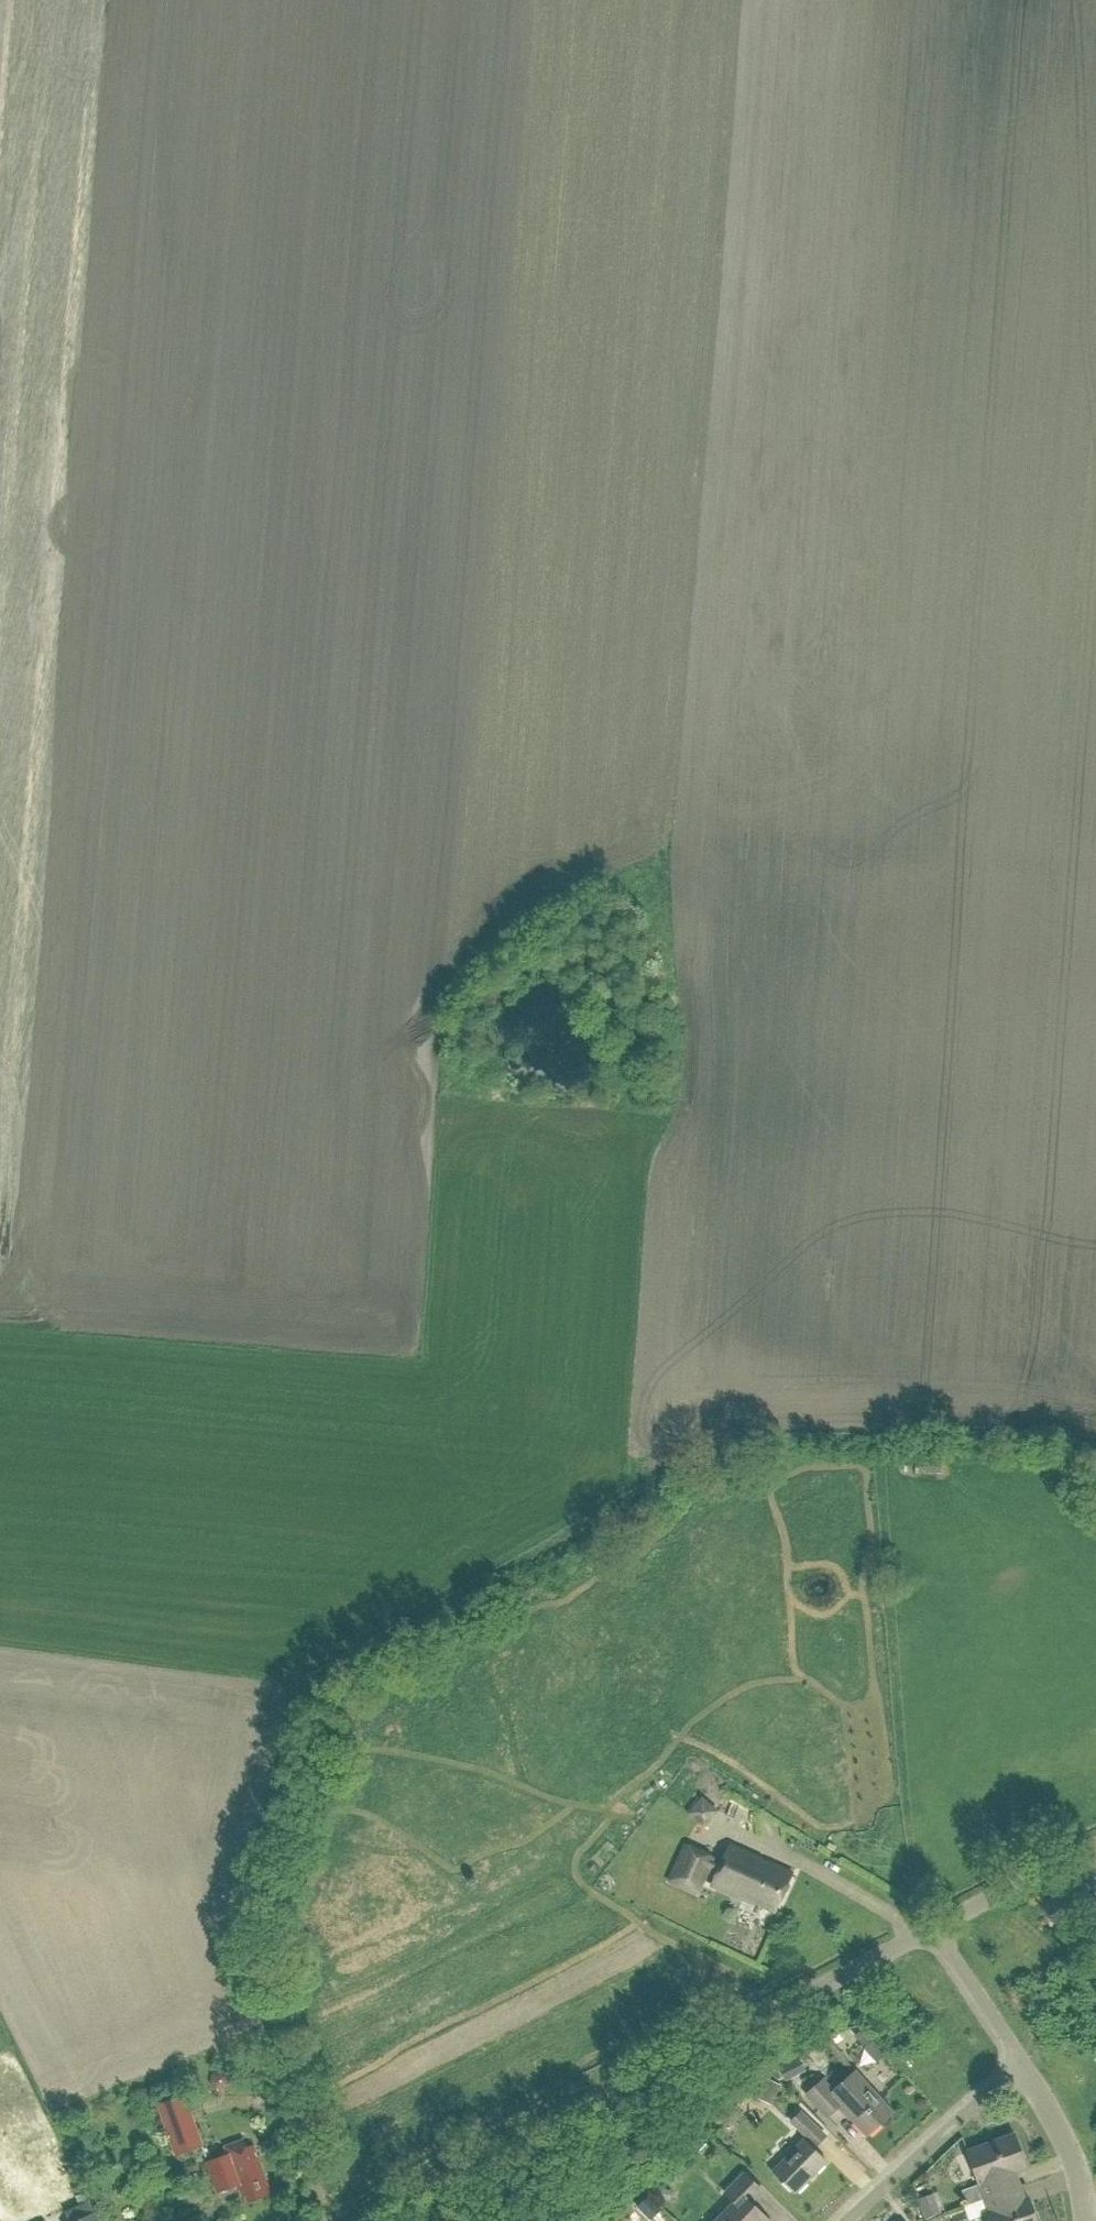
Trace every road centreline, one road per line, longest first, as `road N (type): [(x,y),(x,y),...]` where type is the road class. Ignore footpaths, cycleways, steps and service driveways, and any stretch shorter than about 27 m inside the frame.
road 1 (unclassified): [(373,2220),(935,1927)]
road 2 (residential): [(850,2220),(1023,2065)]
road 3 (unclassified): [(935,1927),(1095,1847)]
road 4 (residential): [(1089,2220),(1072,2152),(1023,2065)]
road 5 (residential): [(1023,2065),(935,1927)]

